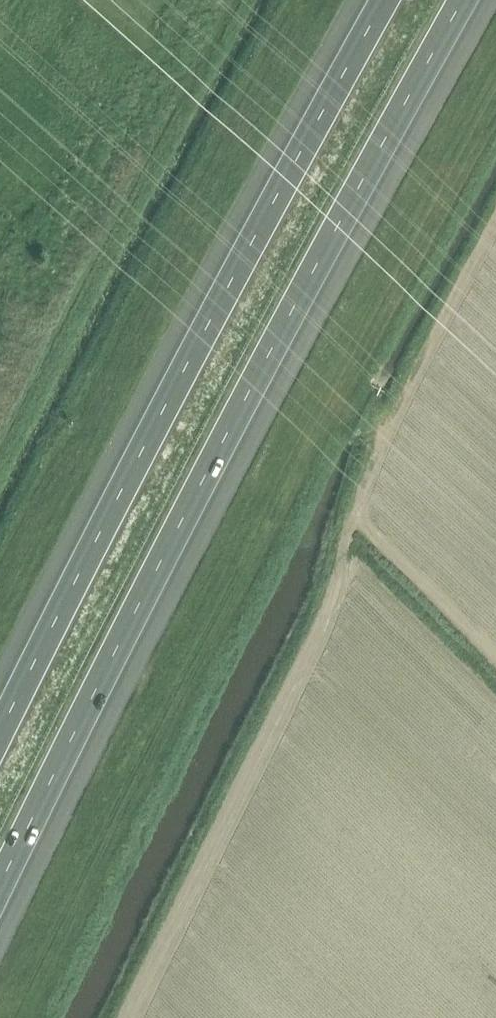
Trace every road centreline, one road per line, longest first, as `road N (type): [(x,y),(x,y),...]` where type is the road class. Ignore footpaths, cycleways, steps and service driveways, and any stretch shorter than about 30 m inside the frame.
road 1 (motorway): [(0,910),(130,642),(482,0)]
road 2 (motorway): [(383,0),(0,724)]

